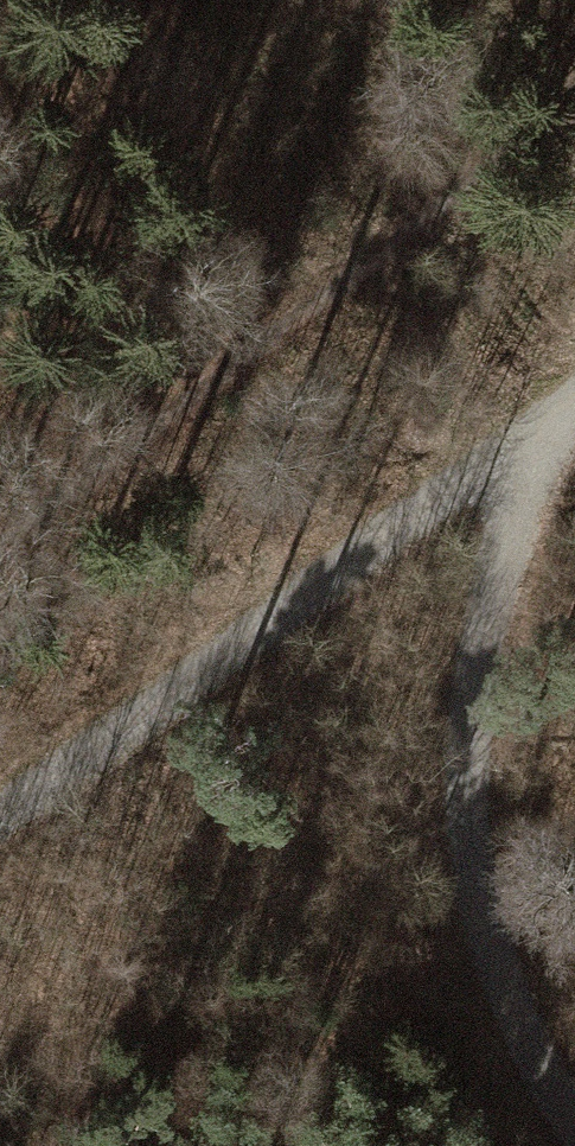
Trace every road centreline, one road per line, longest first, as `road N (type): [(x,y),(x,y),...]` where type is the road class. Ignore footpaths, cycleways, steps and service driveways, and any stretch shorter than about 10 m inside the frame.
road 1 (track): [(574,1119),(494,959),(469,776),(505,580),(569,414)]
road 2 (track): [(0,815),(569,414)]

